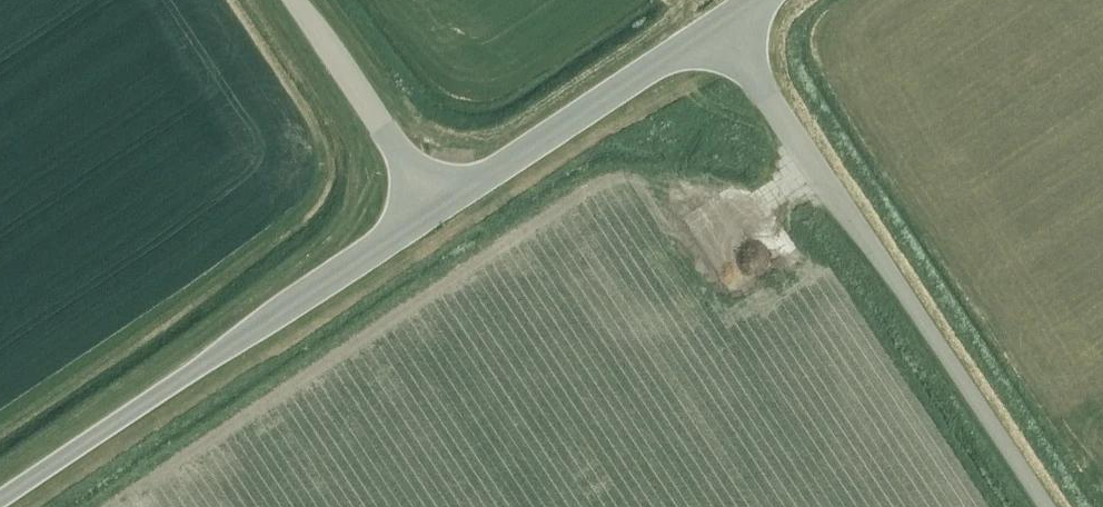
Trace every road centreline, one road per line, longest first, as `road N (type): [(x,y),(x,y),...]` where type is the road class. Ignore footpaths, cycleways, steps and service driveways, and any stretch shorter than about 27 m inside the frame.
road 1 (unclassified): [(1037,506),(717,21)]
road 2 (unclassified): [(0,491),(426,207)]
road 3 (unclassified): [(426,207),(717,21)]
road 4 (unclassified): [(426,207),(290,0)]

